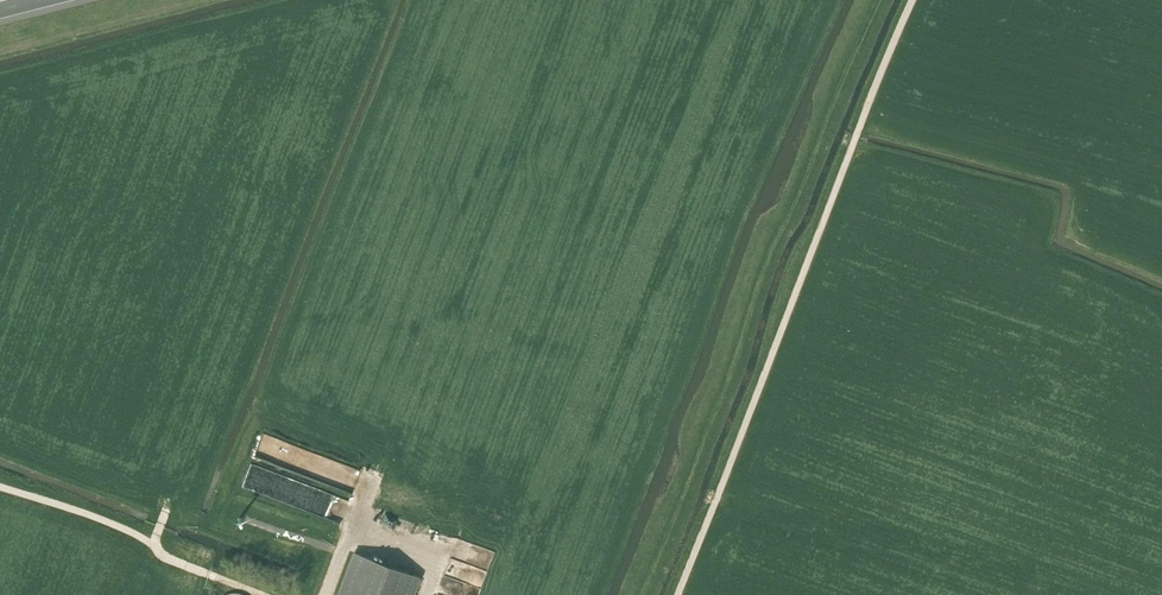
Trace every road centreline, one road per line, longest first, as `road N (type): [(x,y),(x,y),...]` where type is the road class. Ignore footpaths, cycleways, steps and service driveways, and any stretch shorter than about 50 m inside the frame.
road 1 (track): [(677,594),(913,0)]
road 2 (track): [(0,487),(101,519),(170,560),(264,594)]
road 3 (track): [(322,594),(347,532),(437,563),(426,594)]

